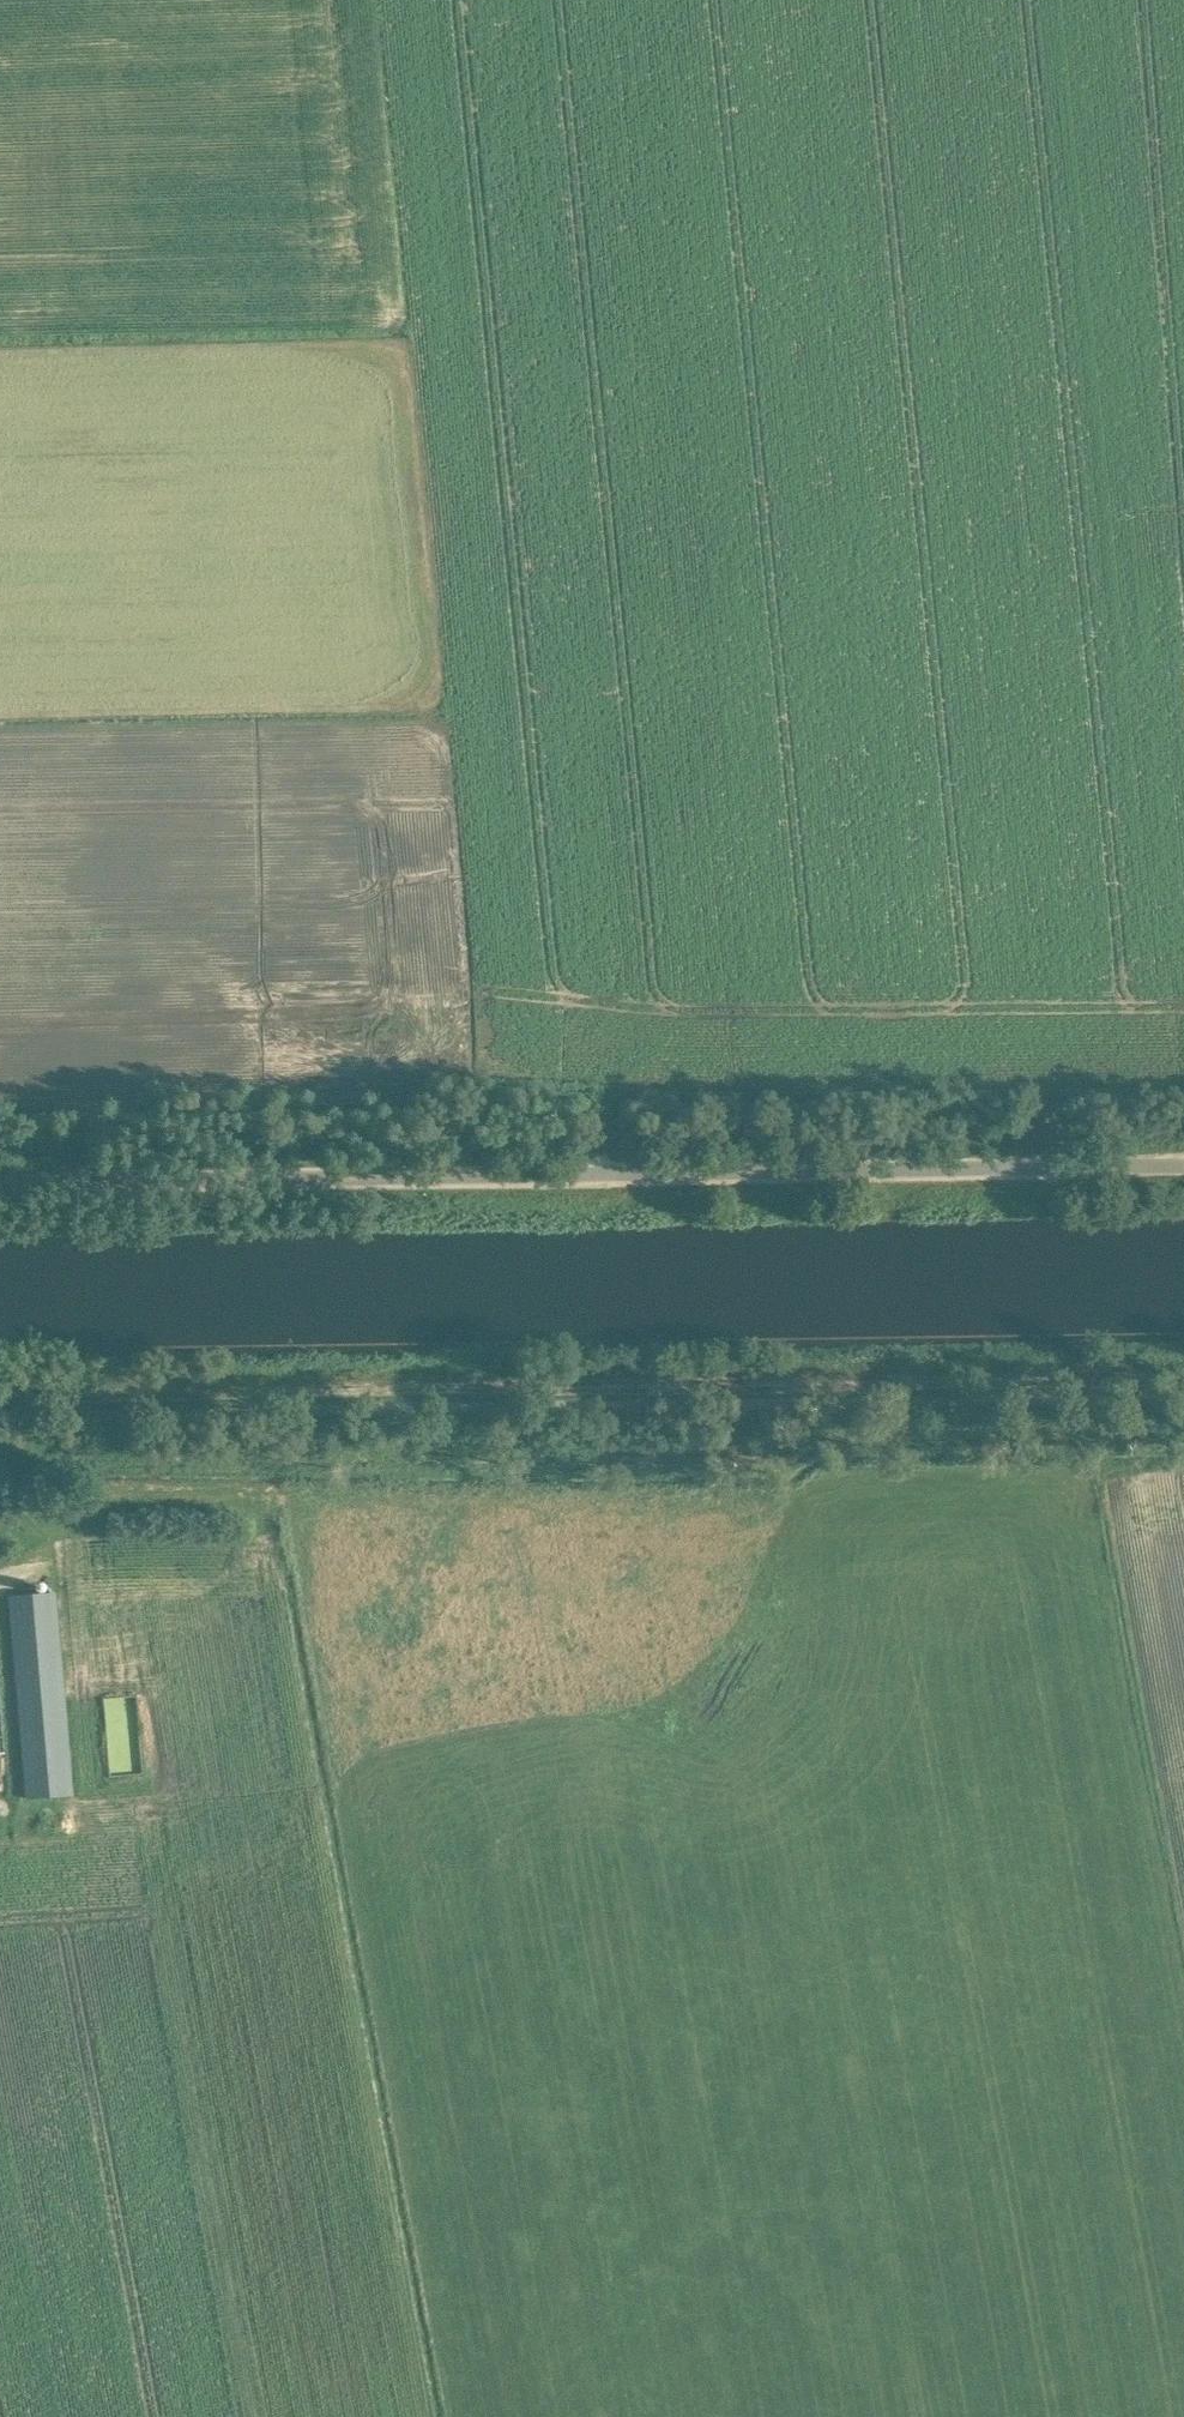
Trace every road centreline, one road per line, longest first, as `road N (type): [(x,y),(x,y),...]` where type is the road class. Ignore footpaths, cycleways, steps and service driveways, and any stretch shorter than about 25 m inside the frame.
road 1 (track): [(1183,1370),(0,1393)]
road 2 (unclassified): [(0,1170),(1183,1155)]

